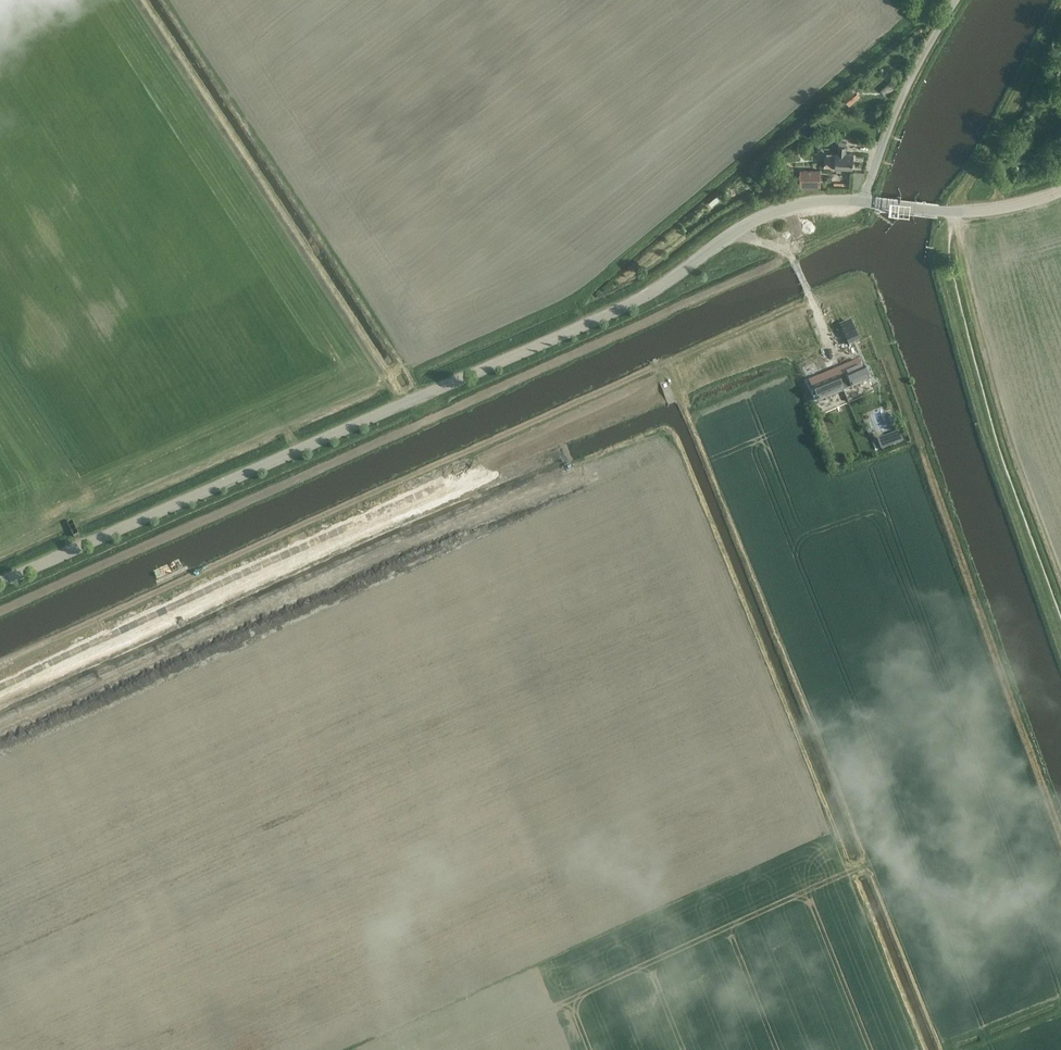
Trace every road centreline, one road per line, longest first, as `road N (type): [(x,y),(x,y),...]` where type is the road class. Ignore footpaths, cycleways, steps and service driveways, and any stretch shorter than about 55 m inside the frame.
road 1 (tertiary): [(0,582),(628,305),(760,218),(813,203),(865,201)]
road 2 (unclassified): [(865,201),(910,81),(957,0)]

